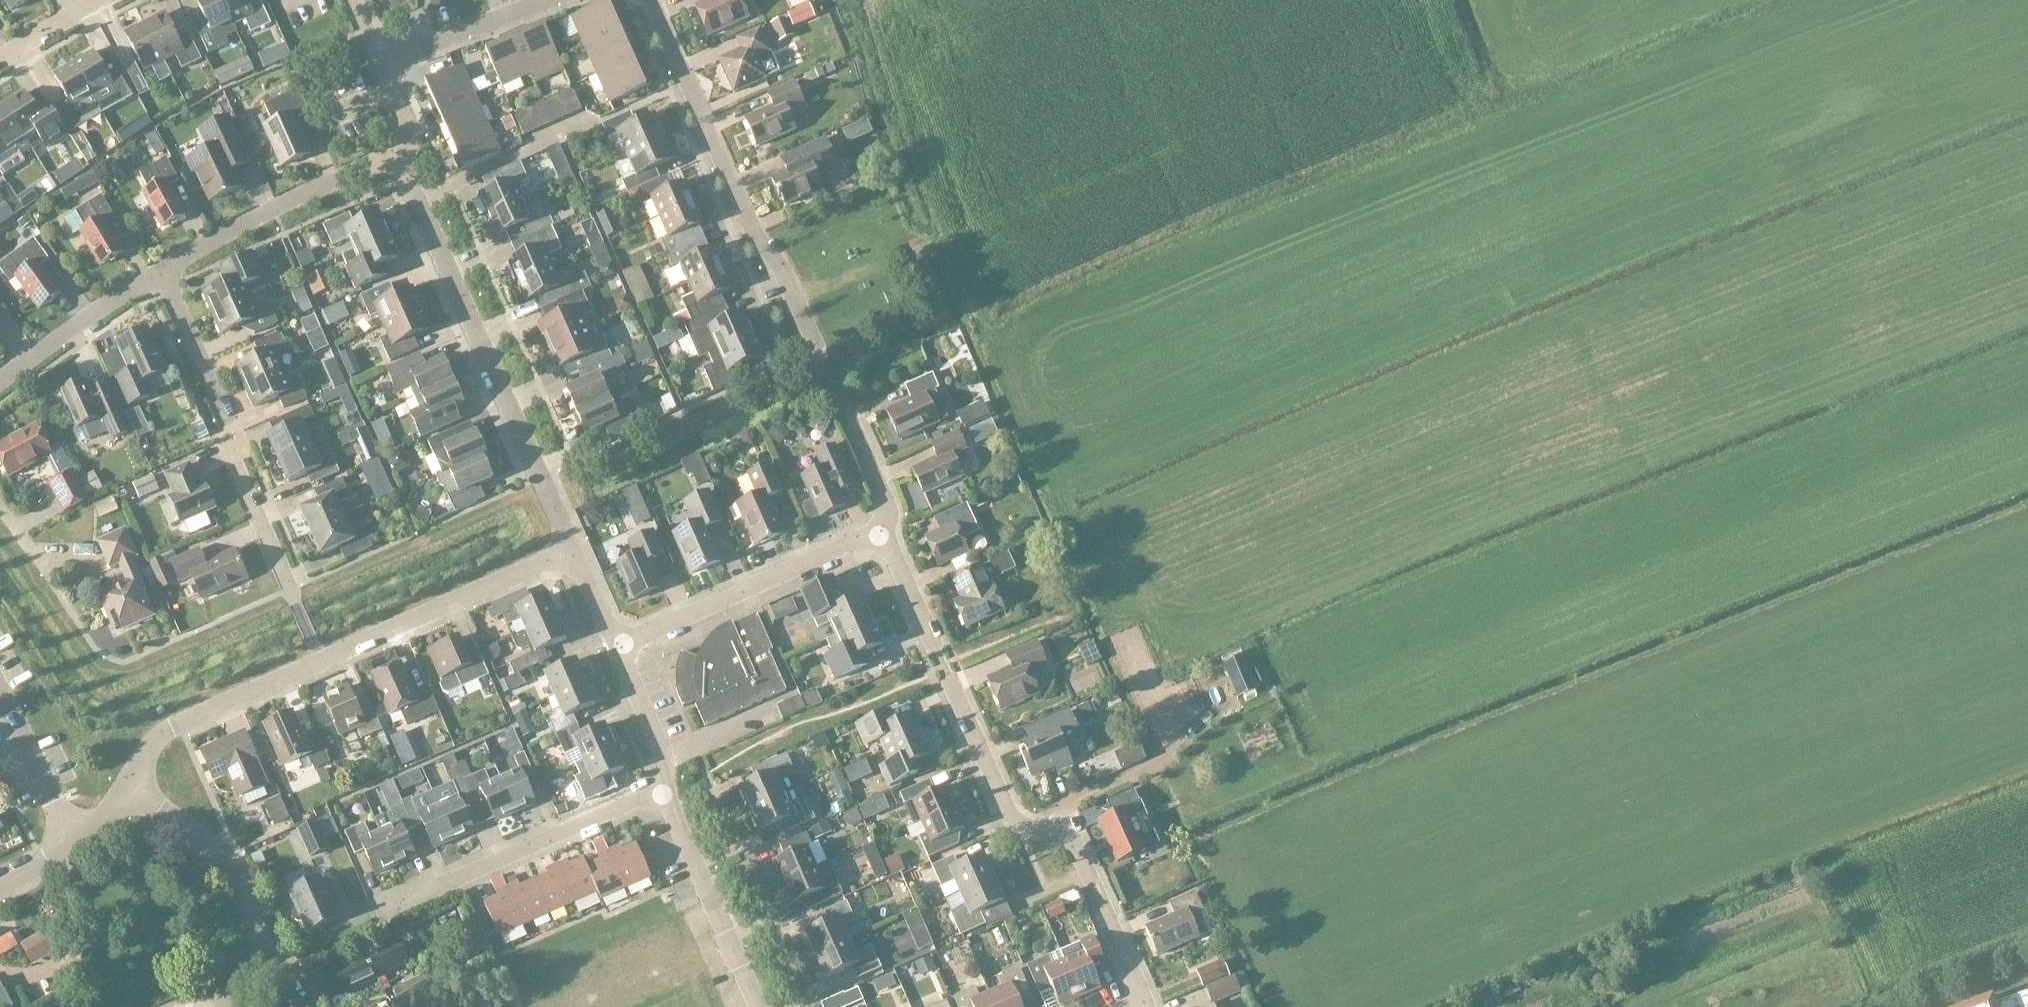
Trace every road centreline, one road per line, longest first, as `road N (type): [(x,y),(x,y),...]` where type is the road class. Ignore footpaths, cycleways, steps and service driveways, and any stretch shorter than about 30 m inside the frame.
road 1 (residential): [(881,530),(881,491),(648,0)]
road 2 (residential): [(1137,1006),(1142,1002),(1076,851),(1007,812),(881,530)]
road 3 (residential): [(572,551),(400,156)]
road 4 (residential): [(319,661),(159,271)]
road 5 (residential): [(370,918),(660,794)]
road 6 (residential): [(615,647),(881,530)]
road 7 (unclassified): [(301,1006),(226,863),(124,789)]
road 8 (unclassified): [(319,661),(572,551)]
road 9 (residential): [(159,271),(278,206),(400,156)]
road 10 (unclassified): [(124,789),(176,725),(319,661)]
road 11 (unclassified): [(757,1006),(660,794)]
road 12 (residential): [(0,380),(159,271)]
road 13 (residential): [(379,61),(548,0)]
road 14 (residential): [(72,844),(0,695)]
road 15 (unclassified): [(660,794),(664,763),(615,647)]

